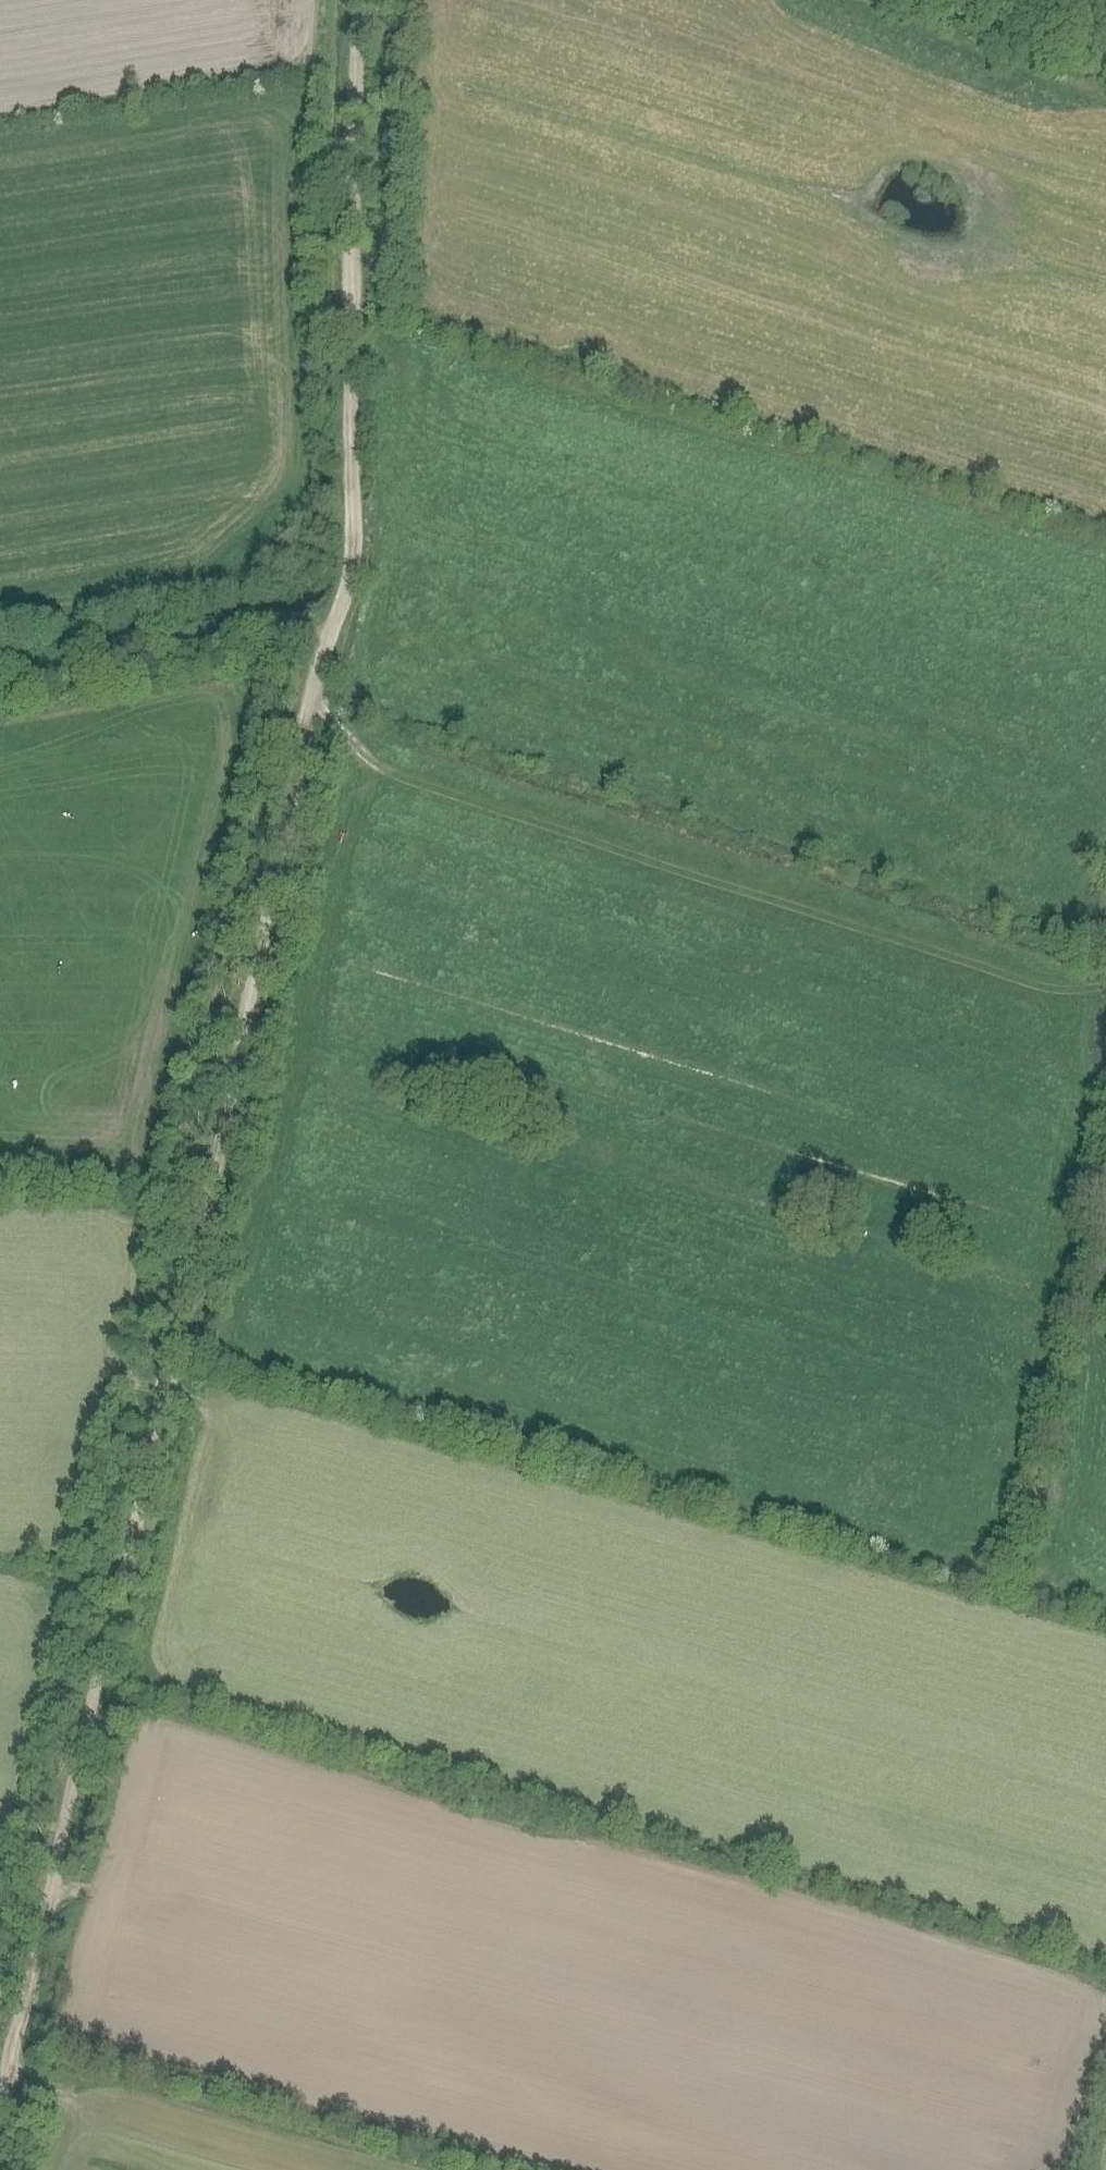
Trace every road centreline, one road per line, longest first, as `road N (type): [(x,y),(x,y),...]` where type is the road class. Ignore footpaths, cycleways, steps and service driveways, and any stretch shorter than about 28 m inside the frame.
road 1 (track): [(0,2046),(143,1467),(329,637)]
road 2 (track): [(329,637),(353,544),(359,0)]
road 3 (track): [(0,676),(270,629),(329,637)]
road 4 (unclassified): [(1105,45),(989,0)]

